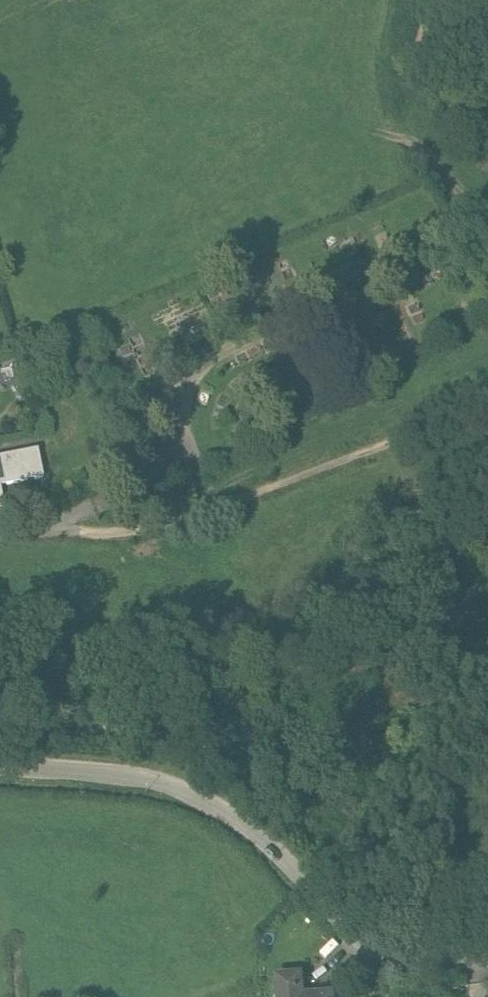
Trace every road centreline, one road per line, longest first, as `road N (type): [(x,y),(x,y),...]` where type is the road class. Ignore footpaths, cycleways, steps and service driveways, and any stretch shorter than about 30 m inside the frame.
road 1 (unclassified): [(0,767),(171,785),(248,826),(378,947),(487,951)]
road 2 (track): [(52,534),(94,530),(119,539),(162,529),(487,418)]
road 3 (track): [(94,509),(187,466),(184,399),(208,365),(431,266)]
road 4 (track): [(487,127),(414,67),(436,0)]

